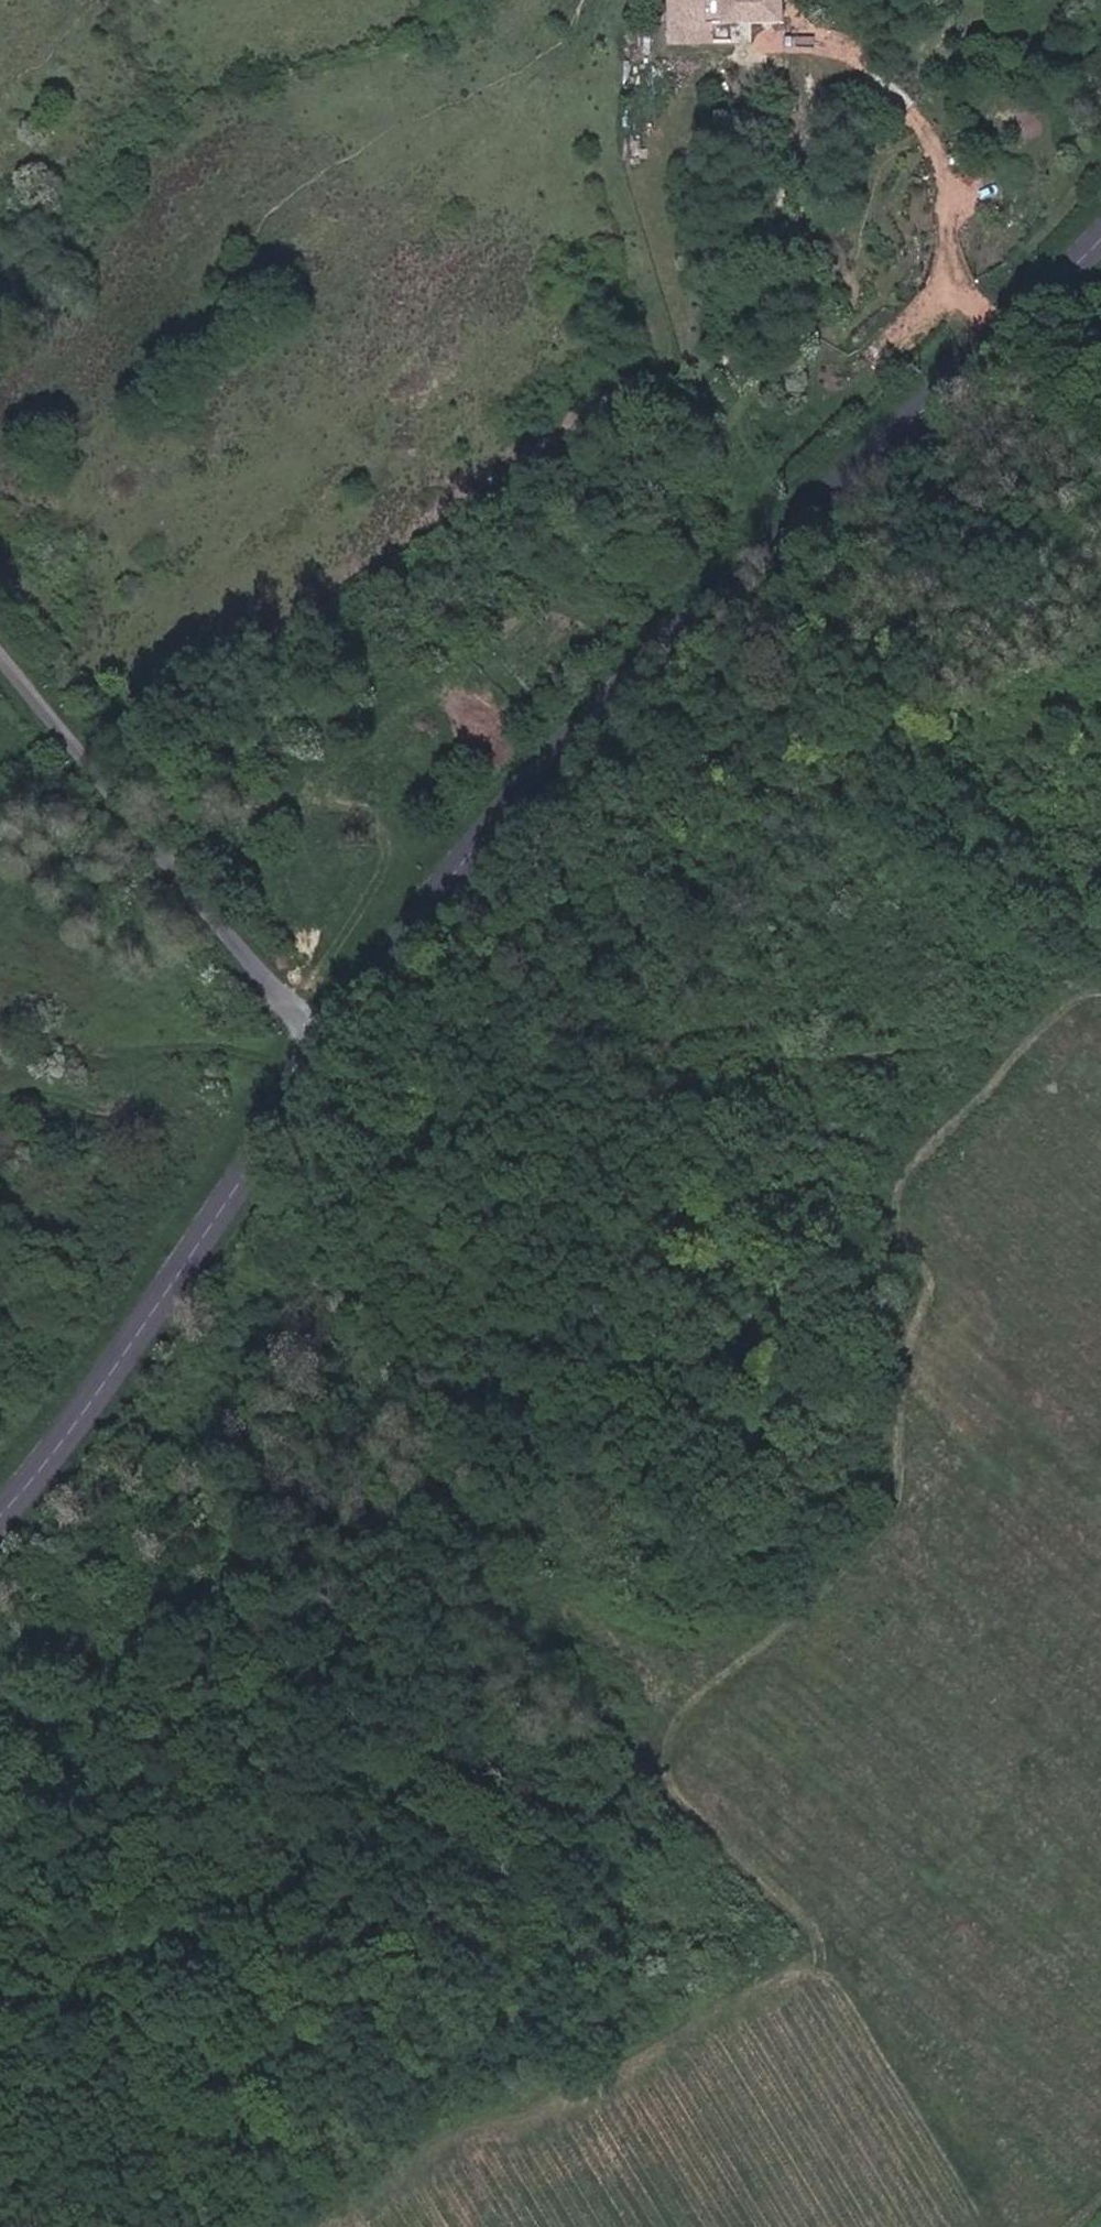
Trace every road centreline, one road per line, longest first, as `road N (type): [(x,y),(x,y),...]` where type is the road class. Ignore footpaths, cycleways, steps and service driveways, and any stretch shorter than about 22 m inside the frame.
road 1 (secondary): [(331,1053),(457,873),(580,730),(1100,241)]
road 2 (secondary): [(0,1516),(131,1350),(331,1053)]
road 3 (unclassified): [(0,646),(331,1053)]

